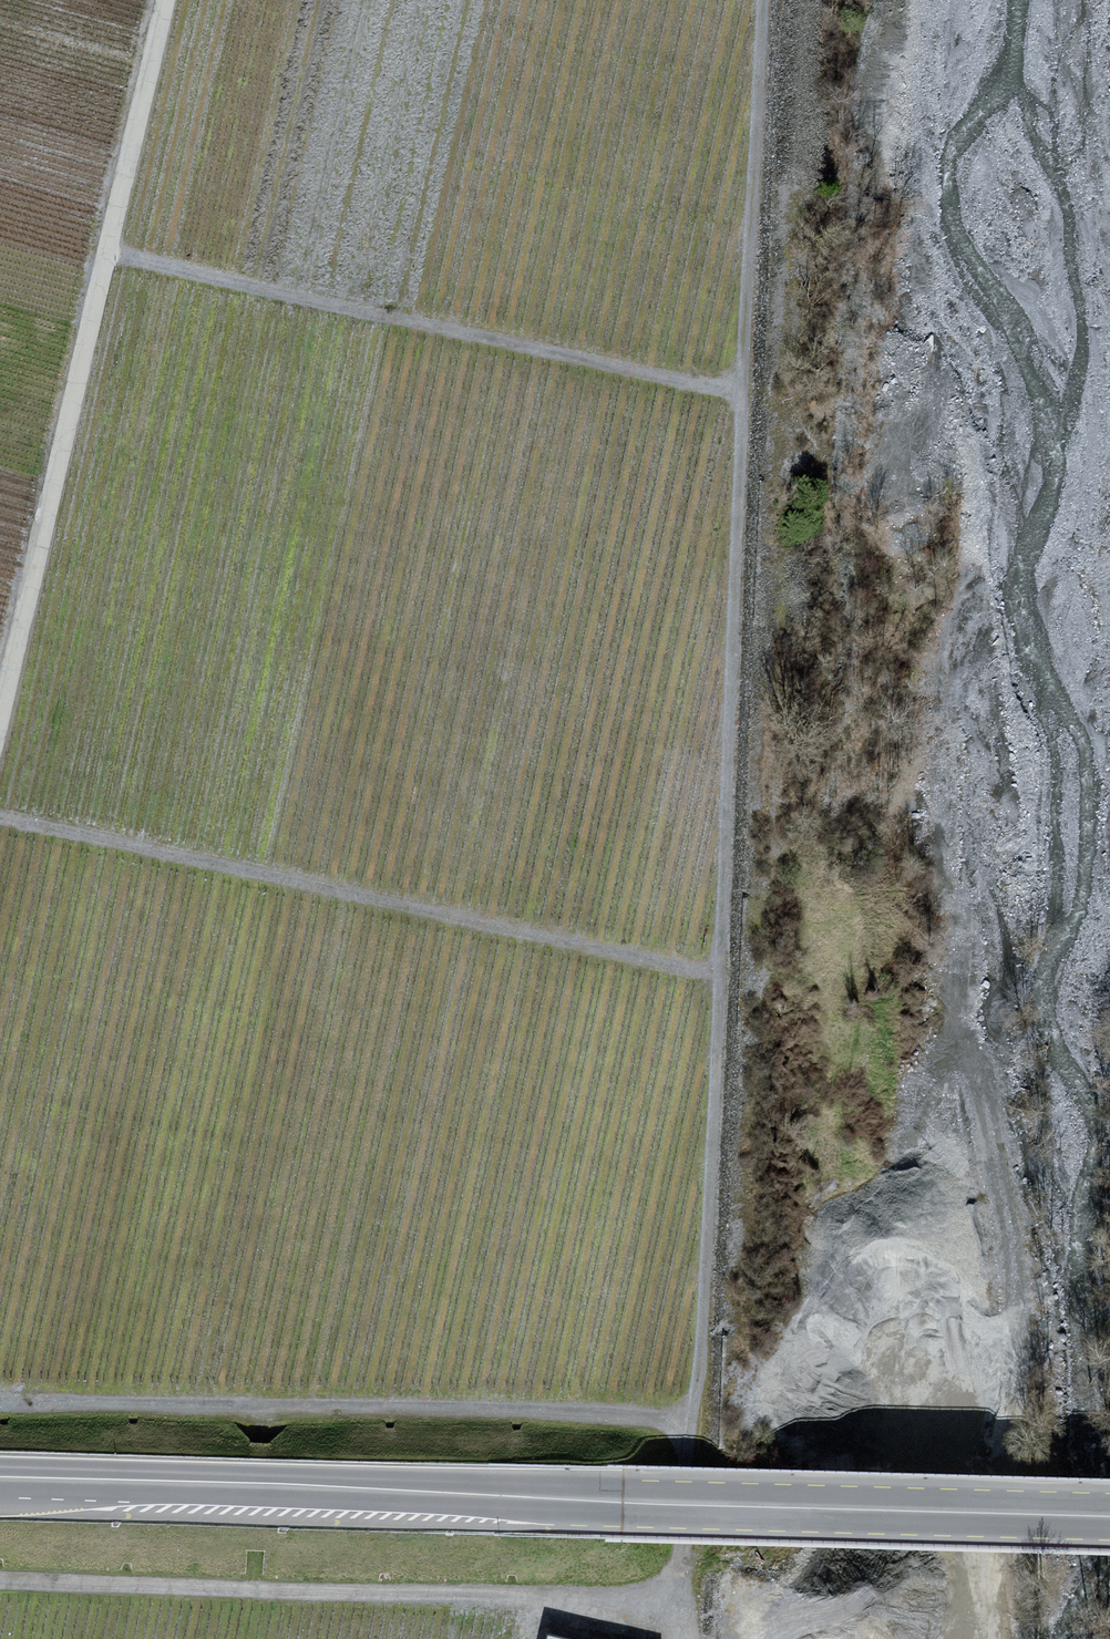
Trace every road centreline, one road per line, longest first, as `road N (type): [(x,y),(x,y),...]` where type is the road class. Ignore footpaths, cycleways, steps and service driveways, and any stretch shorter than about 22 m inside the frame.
road 1 (track): [(0,1401),(696,1415),(757,0)]
road 2 (primary): [(1109,1516),(19,1486)]
road 3 (track): [(0,1583),(628,1605),(684,1588),(689,1466)]
road 4 (track): [(0,726),(164,0)]
road 5 (track): [(0,820),(715,977)]
road 6 (track): [(107,252),(740,397)]

